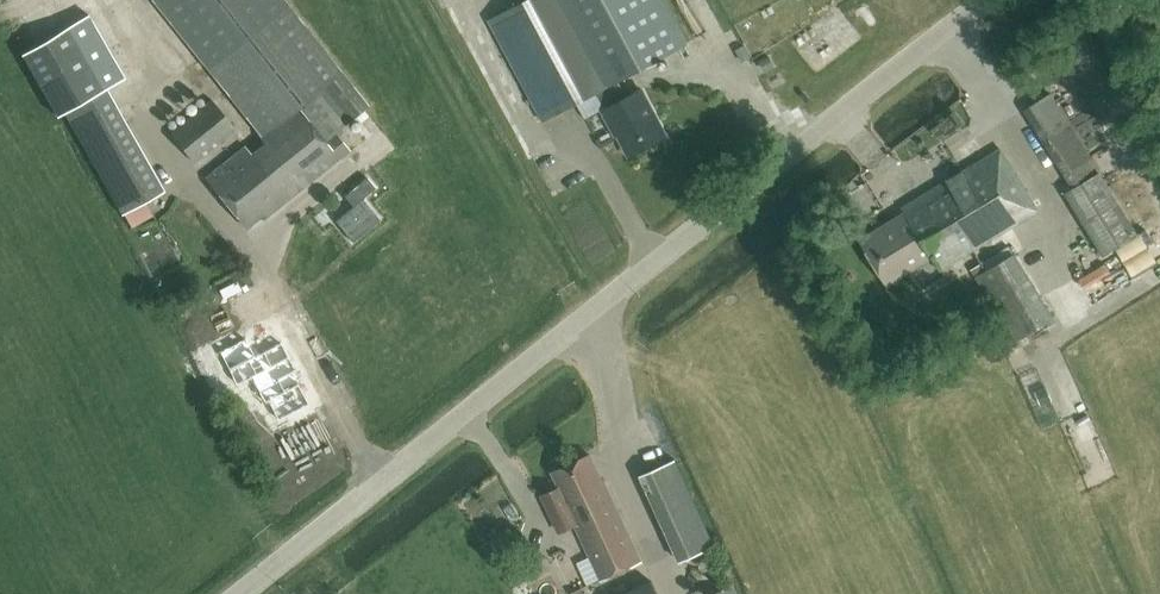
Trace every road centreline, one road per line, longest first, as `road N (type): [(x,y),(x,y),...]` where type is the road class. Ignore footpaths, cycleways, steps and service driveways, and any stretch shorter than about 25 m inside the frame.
road 1 (unclassified): [(241,593),(996,0)]

